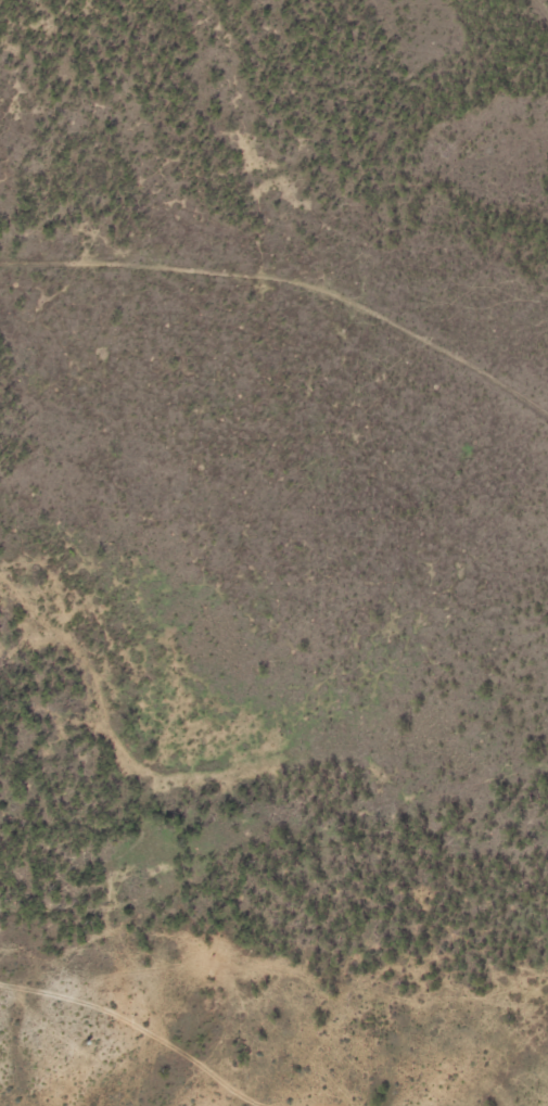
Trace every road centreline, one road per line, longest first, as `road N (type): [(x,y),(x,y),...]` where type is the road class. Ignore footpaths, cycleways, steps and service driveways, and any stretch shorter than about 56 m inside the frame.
road 1 (track): [(547,413),(419,335),(288,280),(0,265)]
road 2 (track): [(256,1105),(136,1022),(0,983)]

